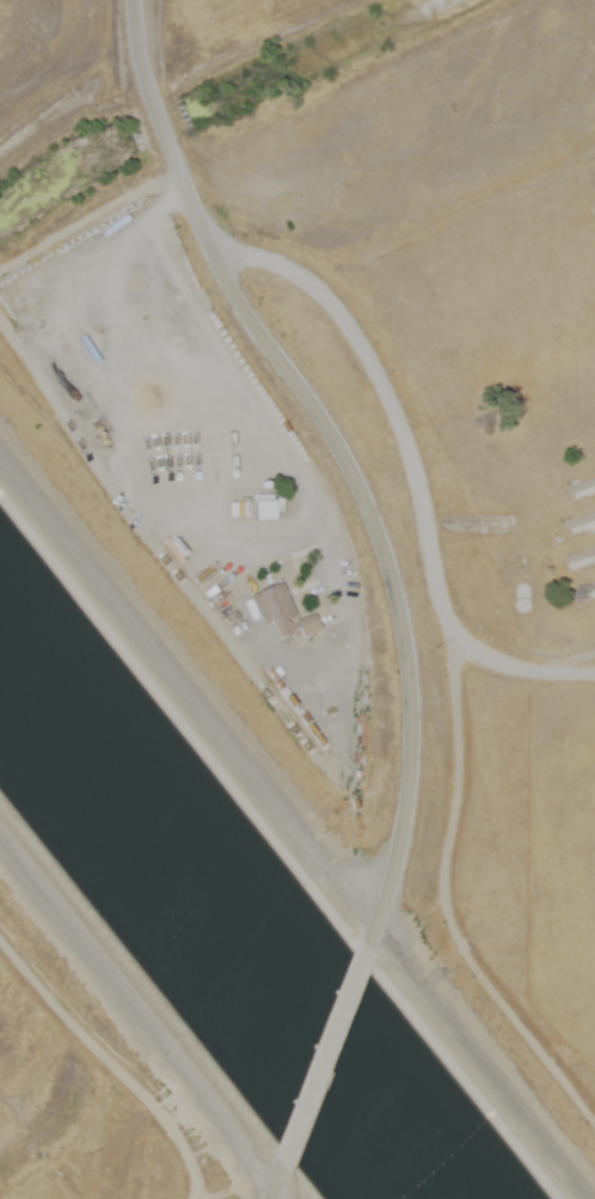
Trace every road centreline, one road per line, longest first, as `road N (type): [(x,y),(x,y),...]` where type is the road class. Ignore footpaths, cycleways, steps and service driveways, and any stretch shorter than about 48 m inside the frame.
road 1 (tertiary): [(379,948),(407,856),(413,778),(406,640),(388,568),(356,487),(226,275),(131,60),(129,0)]
road 2 (residential): [(594,674),(514,668),(465,634),(444,591),(416,454),(376,365),(303,277),(211,243)]
road 3 (tertiary): [(287,1166),(379,948)]

